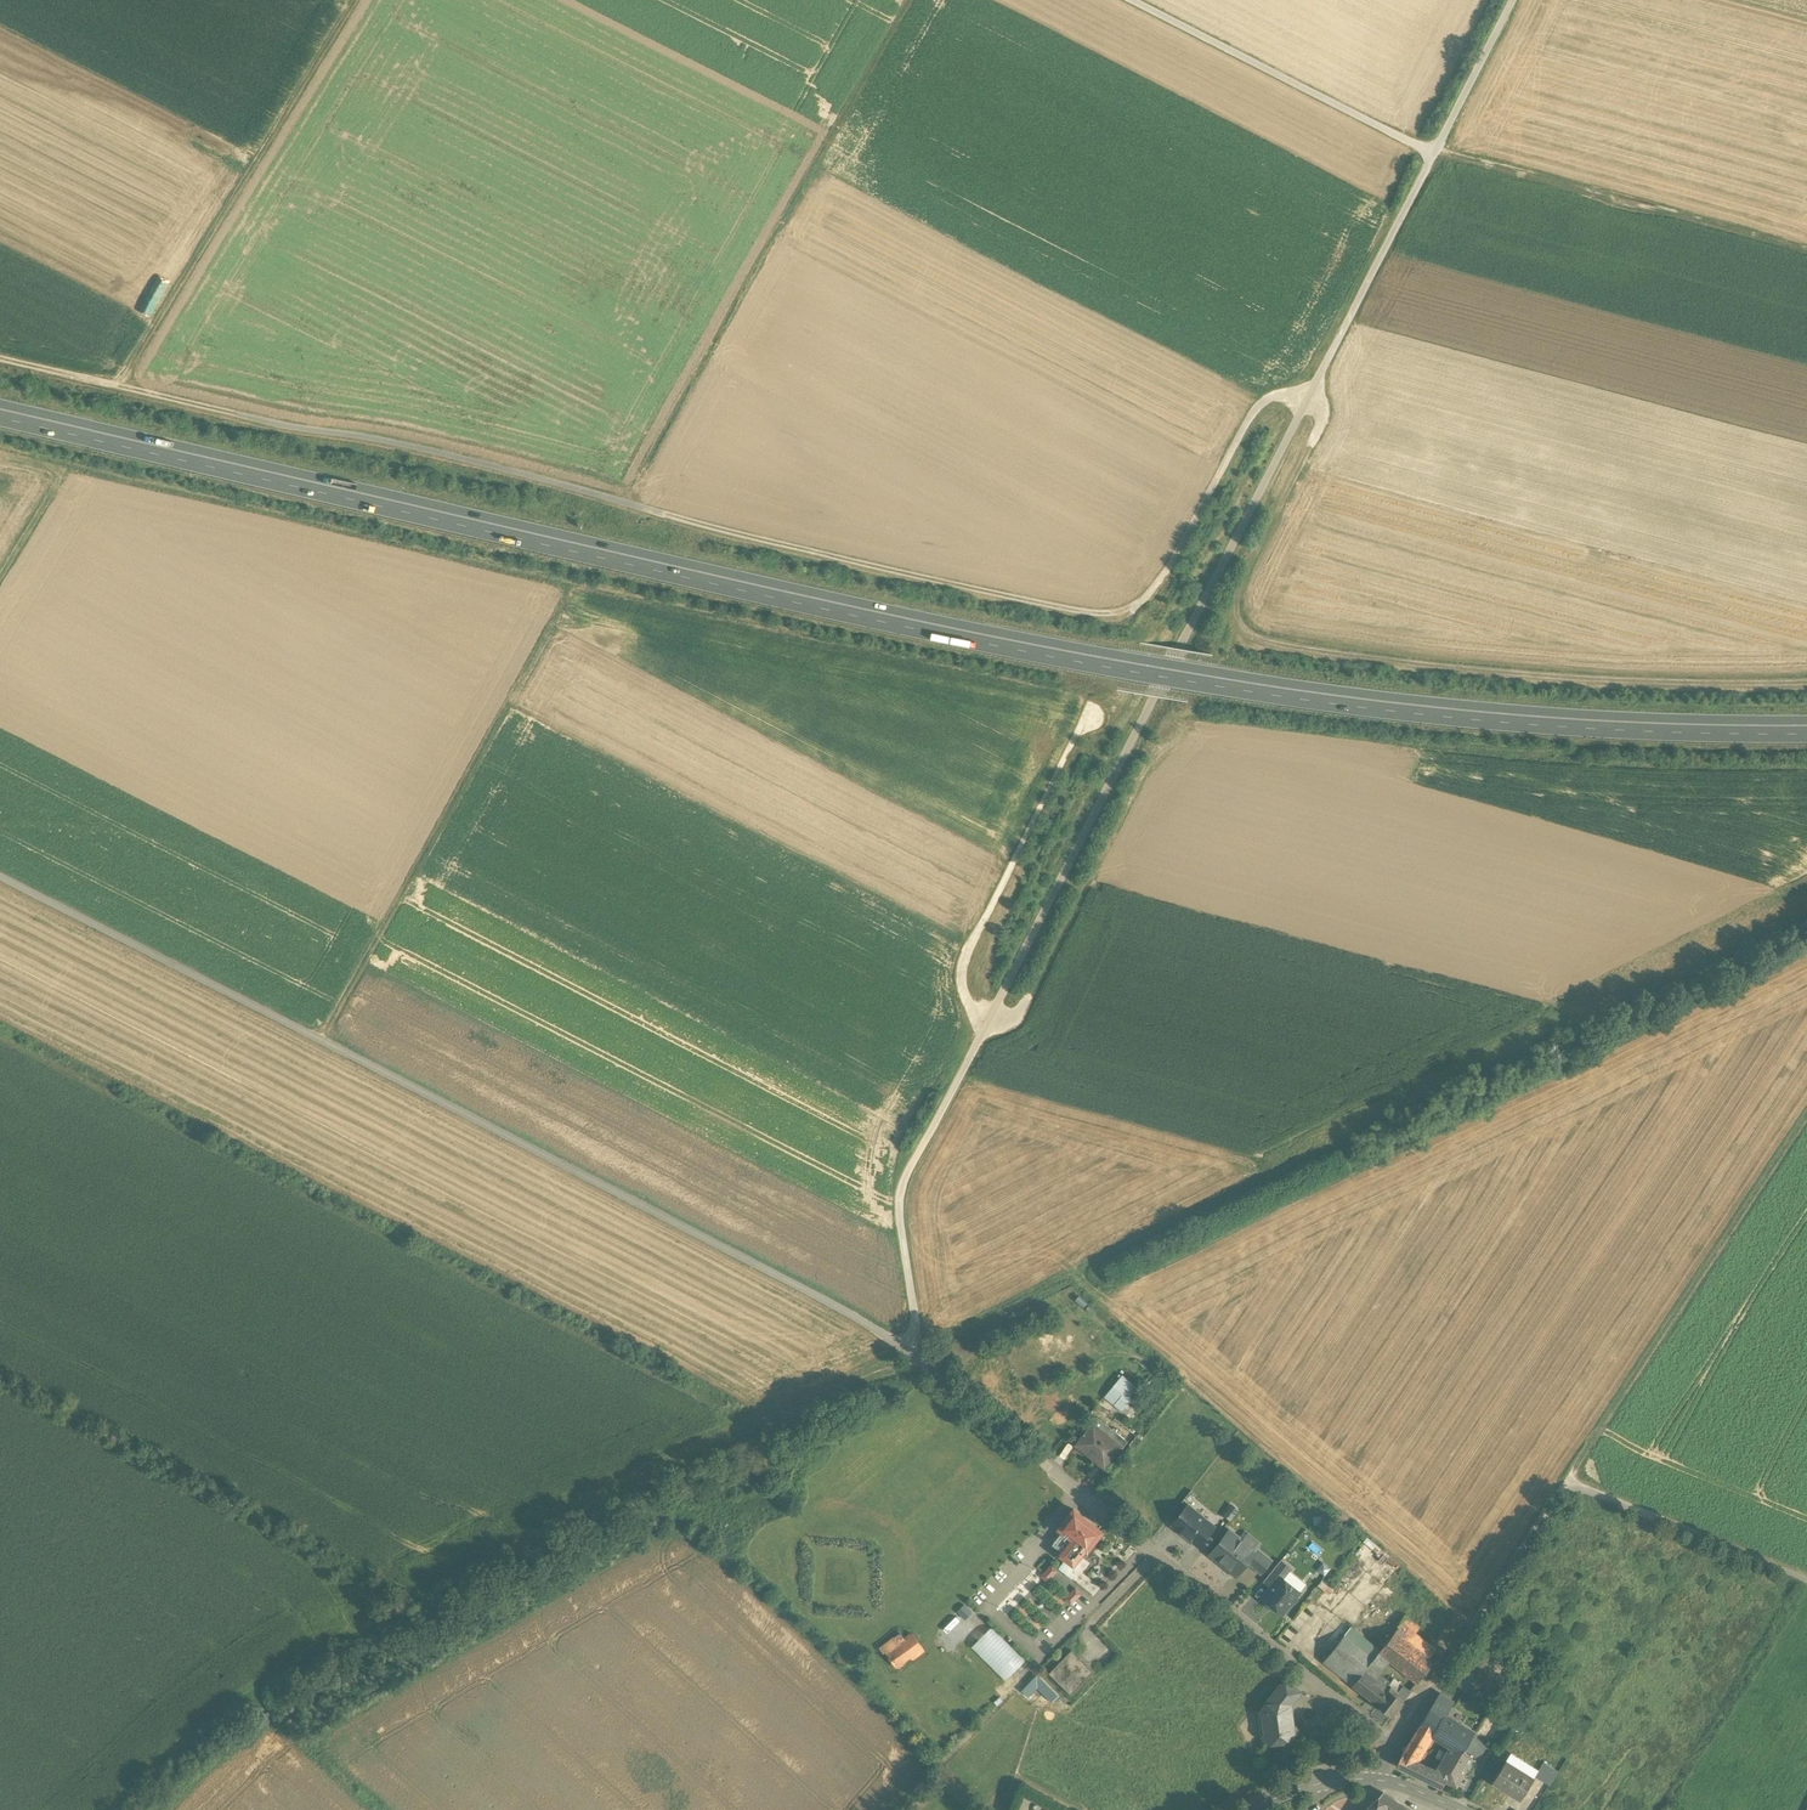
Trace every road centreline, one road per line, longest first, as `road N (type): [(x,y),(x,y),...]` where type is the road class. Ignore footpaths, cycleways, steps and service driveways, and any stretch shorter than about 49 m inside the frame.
road 1 (track): [(176,1809),(274,1719),(255,1693),(440,1589),(898,1366),(914,1351),(1806,936)]
road 2 (trunk): [(0,413),(919,625),(1177,675),(1499,717),(1806,730)]
road 3 (track): [(629,501),(876,568),(1119,615),(1134,610),(1178,555),(1257,407),(1297,394),(1323,411),(1321,423),(1241,604),(1240,622),(1269,643),(1522,676),(1806,683)]
road 4 (track): [(1513,0),(905,1181),(899,1212),(914,1351)]
road 5 (track): [(914,1351),(0,877)]
road 6 (track): [(1121,0),(1407,146),(1806,257)]
road 7 (track): [(910,0),(629,501)]
road 8 (track): [(124,389),(629,501)]
road 9 (track): [(567,595),(319,1040)]
road 10 (residential): [(1391,1745),(1027,1450)]
road 11 (track): [(124,389),(368,0)]
road 12 (track): [(1468,1638),(1568,1484),(1806,1581)]
road 13 (track): [(1806,1129),(1568,1484)]
road 14 (track): [(987,1022),(1007,1022),(1021,1011),(1173,734)]
road 15 (track): [(987,1022),(963,991),(967,954),(1092,718)]
road 16 (track): [(255,1693),(120,1809)]
road 17 (track): [(1027,1450),(914,1351)]
road 18 (tertiary): [(1386,1782),(1328,1782),(1255,1809)]
road 19 (residential): [(1391,1745),(1468,1638)]
road 20 (track): [(0,360),(124,389)]
road 21 (track): [(0,578),(64,474)]

